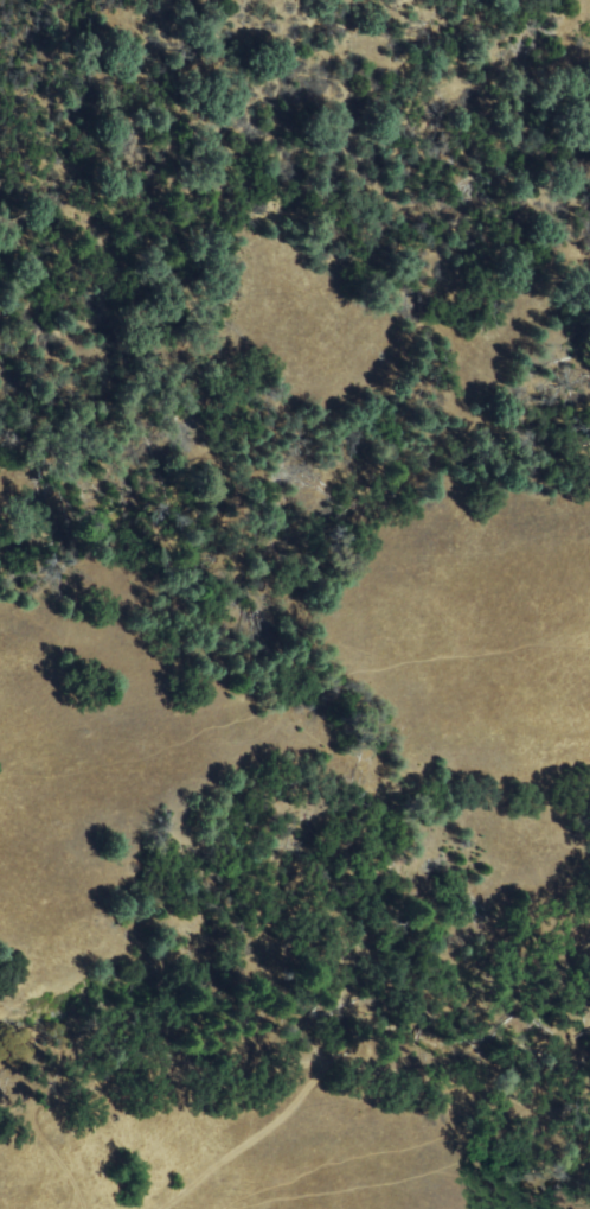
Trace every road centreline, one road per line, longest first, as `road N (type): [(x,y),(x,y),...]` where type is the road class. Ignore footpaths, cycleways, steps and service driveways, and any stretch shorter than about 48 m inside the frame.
road 1 (residential): [(0,1099),(152,1062),(297,1050),(395,1060),(553,1105),(589,1105)]

